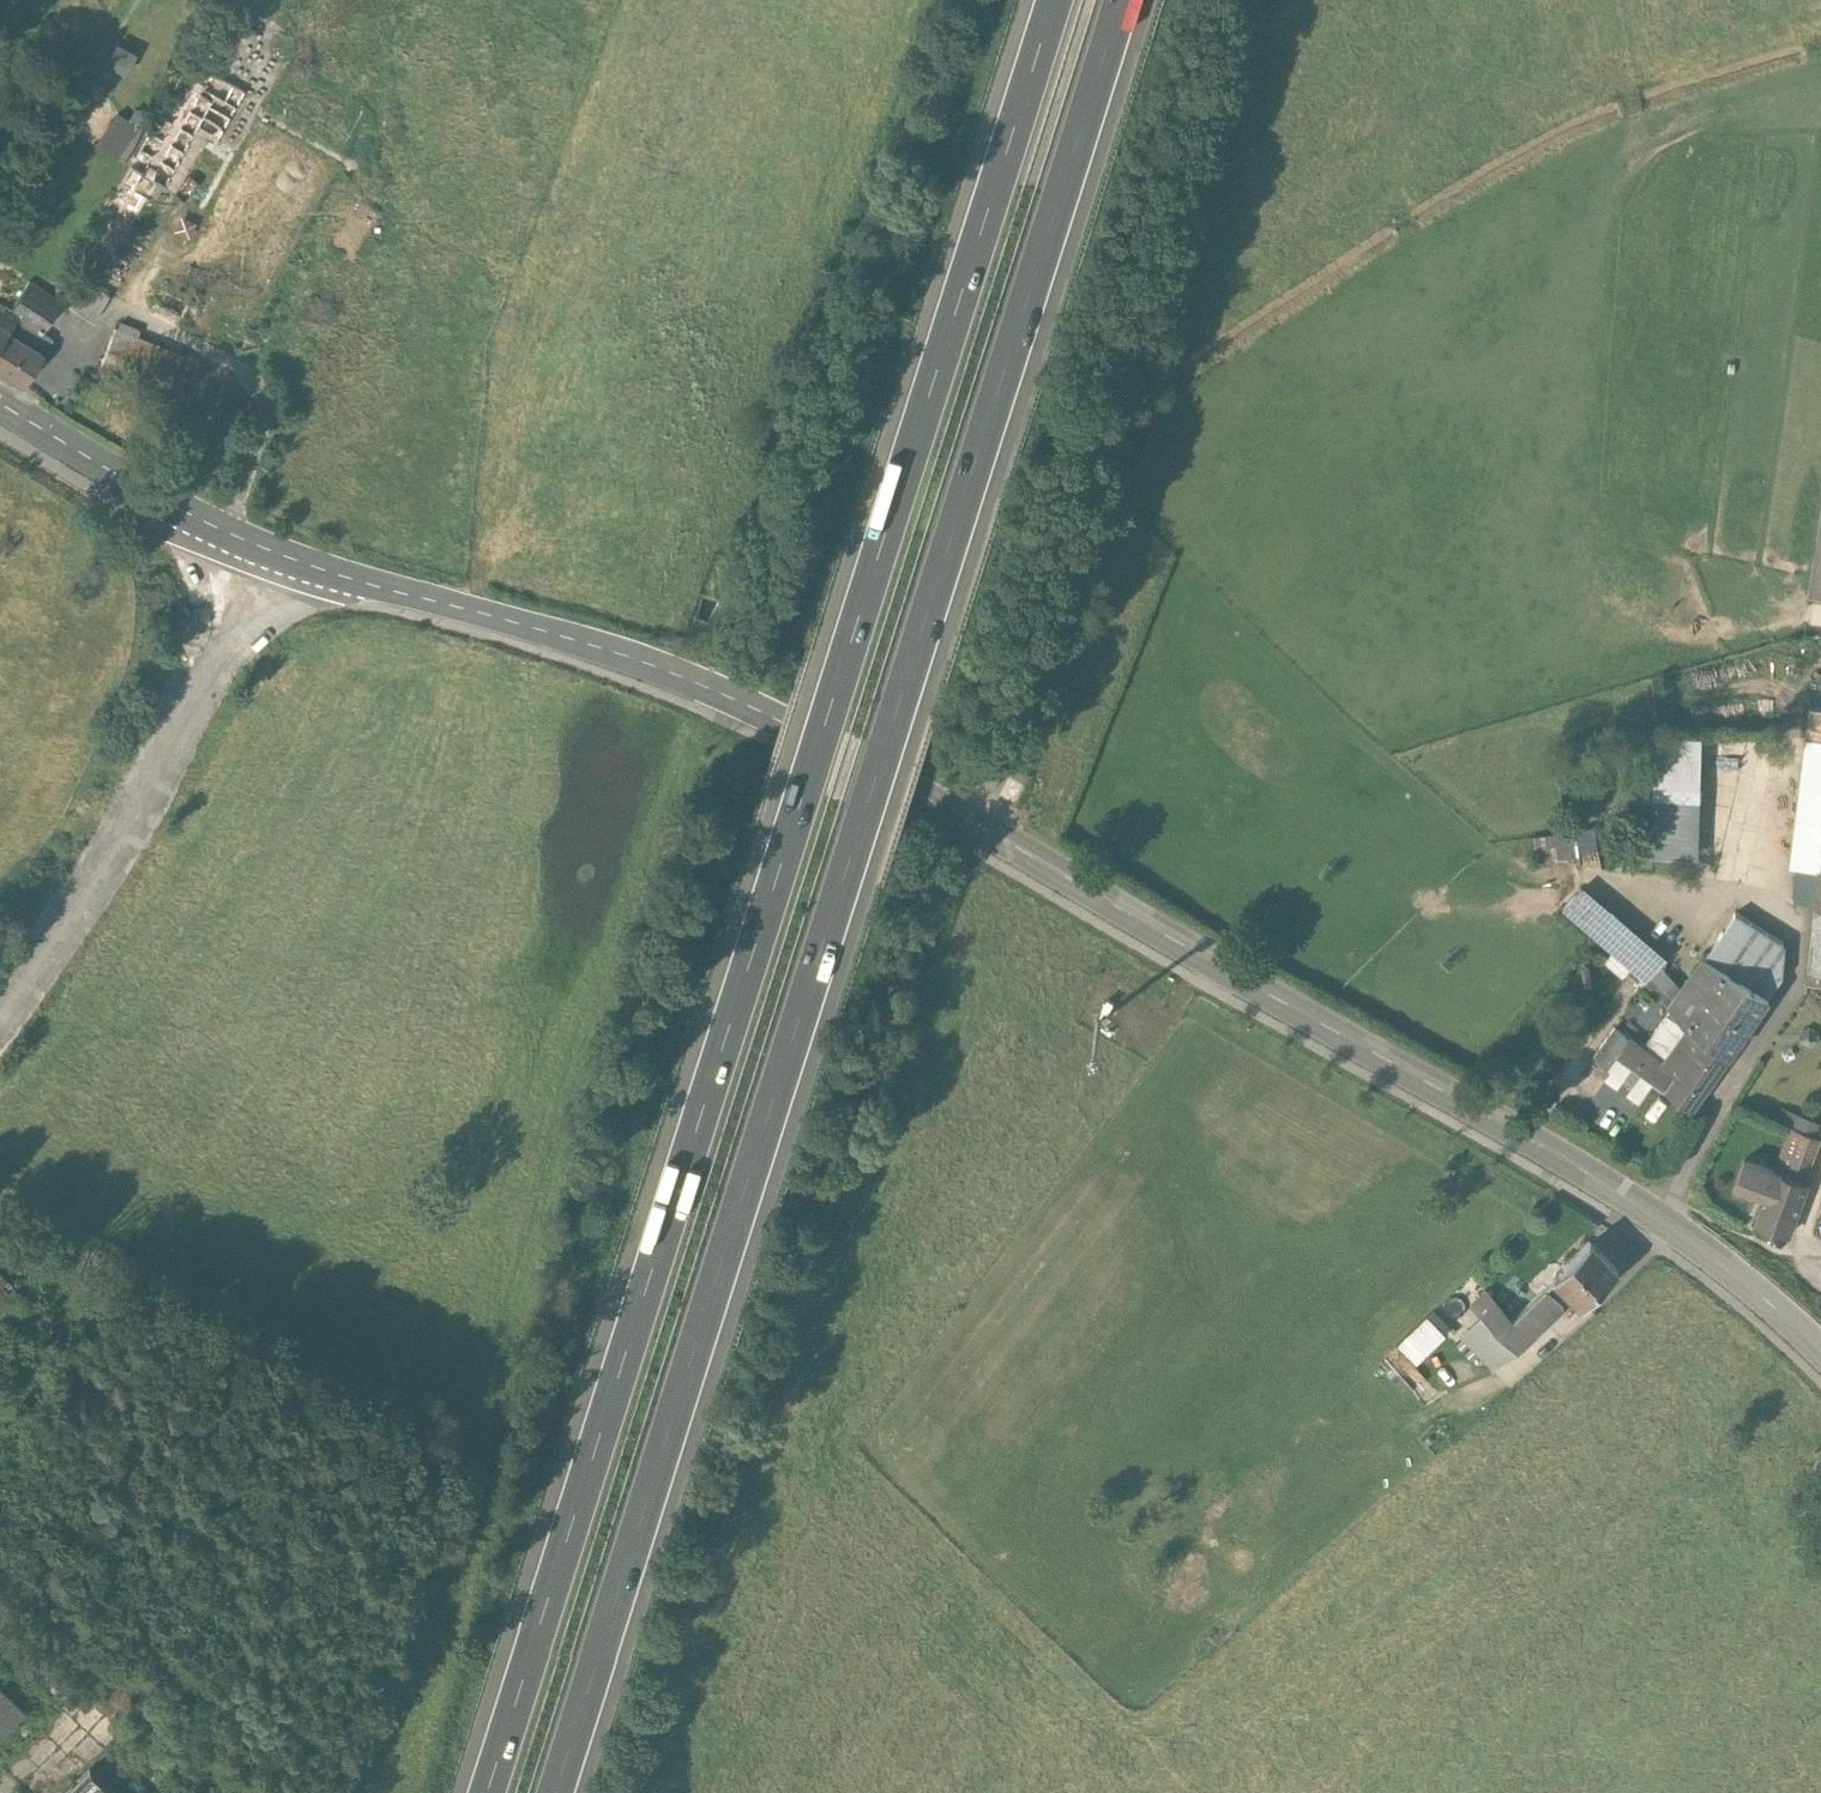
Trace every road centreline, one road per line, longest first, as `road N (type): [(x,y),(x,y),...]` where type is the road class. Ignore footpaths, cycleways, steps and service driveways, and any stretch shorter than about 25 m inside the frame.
road 1 (secondary): [(0,407),(113,476),(265,551),(589,647),(737,702),(1655,1218),(1820,1353)]
road 2 (motorway): [(554,1792),(1122,0)]
road 3 (motorway): [(1054,0),(486,1792)]
road 4 (track): [(0,1625),(180,1792)]

